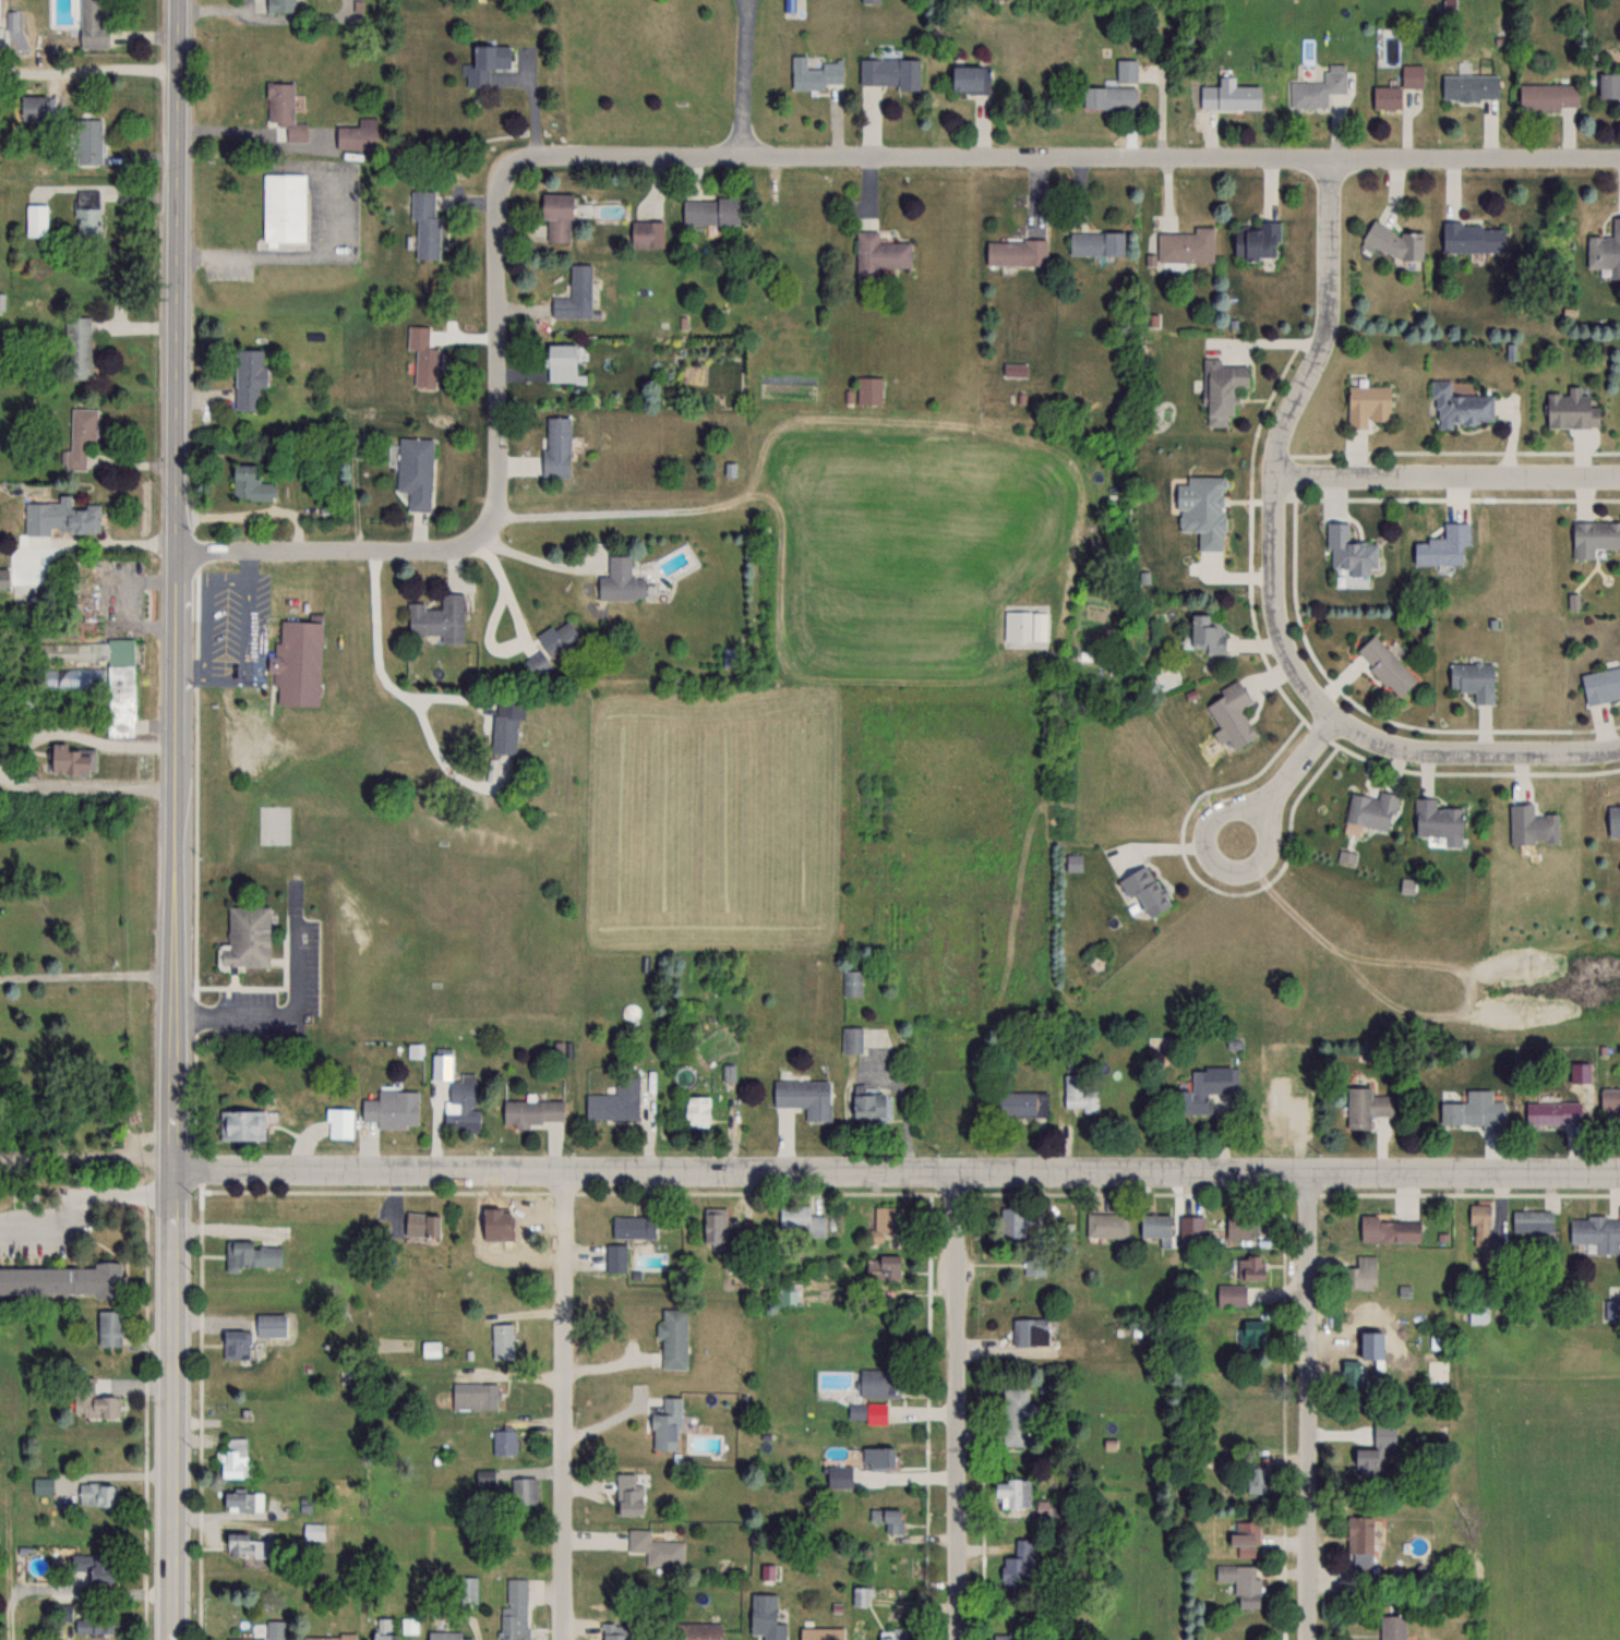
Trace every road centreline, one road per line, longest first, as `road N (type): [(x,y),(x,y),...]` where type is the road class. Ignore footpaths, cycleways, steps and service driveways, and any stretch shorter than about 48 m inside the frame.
road 1 (residential): [(178,554),(437,550),(482,538),(497,490),(500,204),(507,176),(529,160),(1619,161)]
road 2 (primary): [(174,1639),(180,0)]
road 3 (residential): [(1619,1173),(176,1170)]
road 4 (residential): [(1619,745),(1414,755),(1334,716),(1304,687),(1275,593),(1281,475),(1291,417),(1327,337),(1333,162)]
road 5 (residential): [(959,1639),(958,1169)]
road 6 (residential): [(1309,1639),(1308,1172)]
road 7 (residential): [(565,1639),(567,1173)]
road 8 (residential): [(1281,475),(1619,478)]
road 9 (residential): [(1334,716),(1236,842)]

